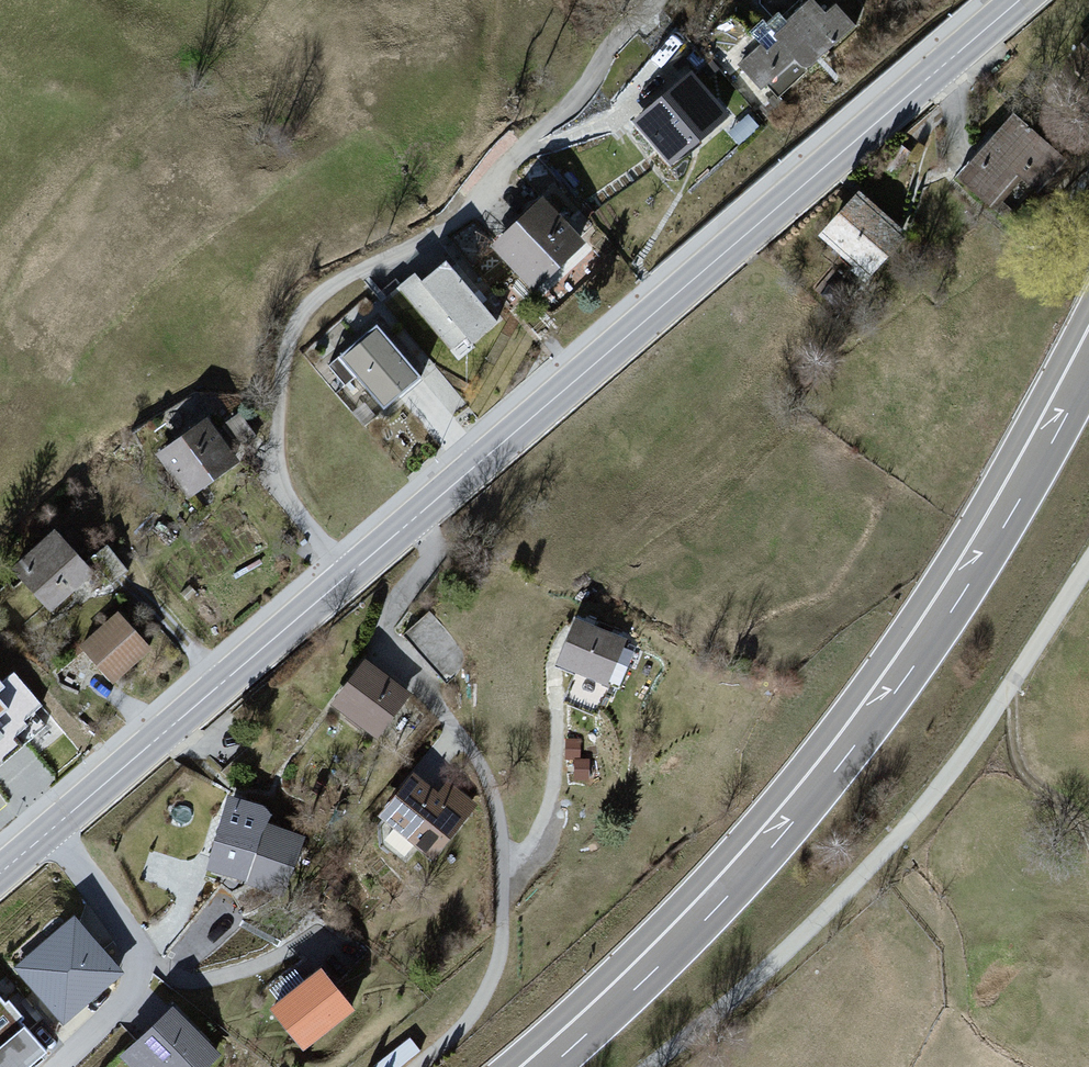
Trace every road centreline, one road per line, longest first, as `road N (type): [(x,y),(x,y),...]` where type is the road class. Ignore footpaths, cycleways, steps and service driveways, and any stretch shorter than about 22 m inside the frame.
road 1 (tertiary): [(0,877),(1026,0)]
road 2 (trunk): [(539,1066),(733,878),(895,681),(1046,439),(1088,349)]
road 3 (track): [(1008,687),(1025,770),(1088,841)]

